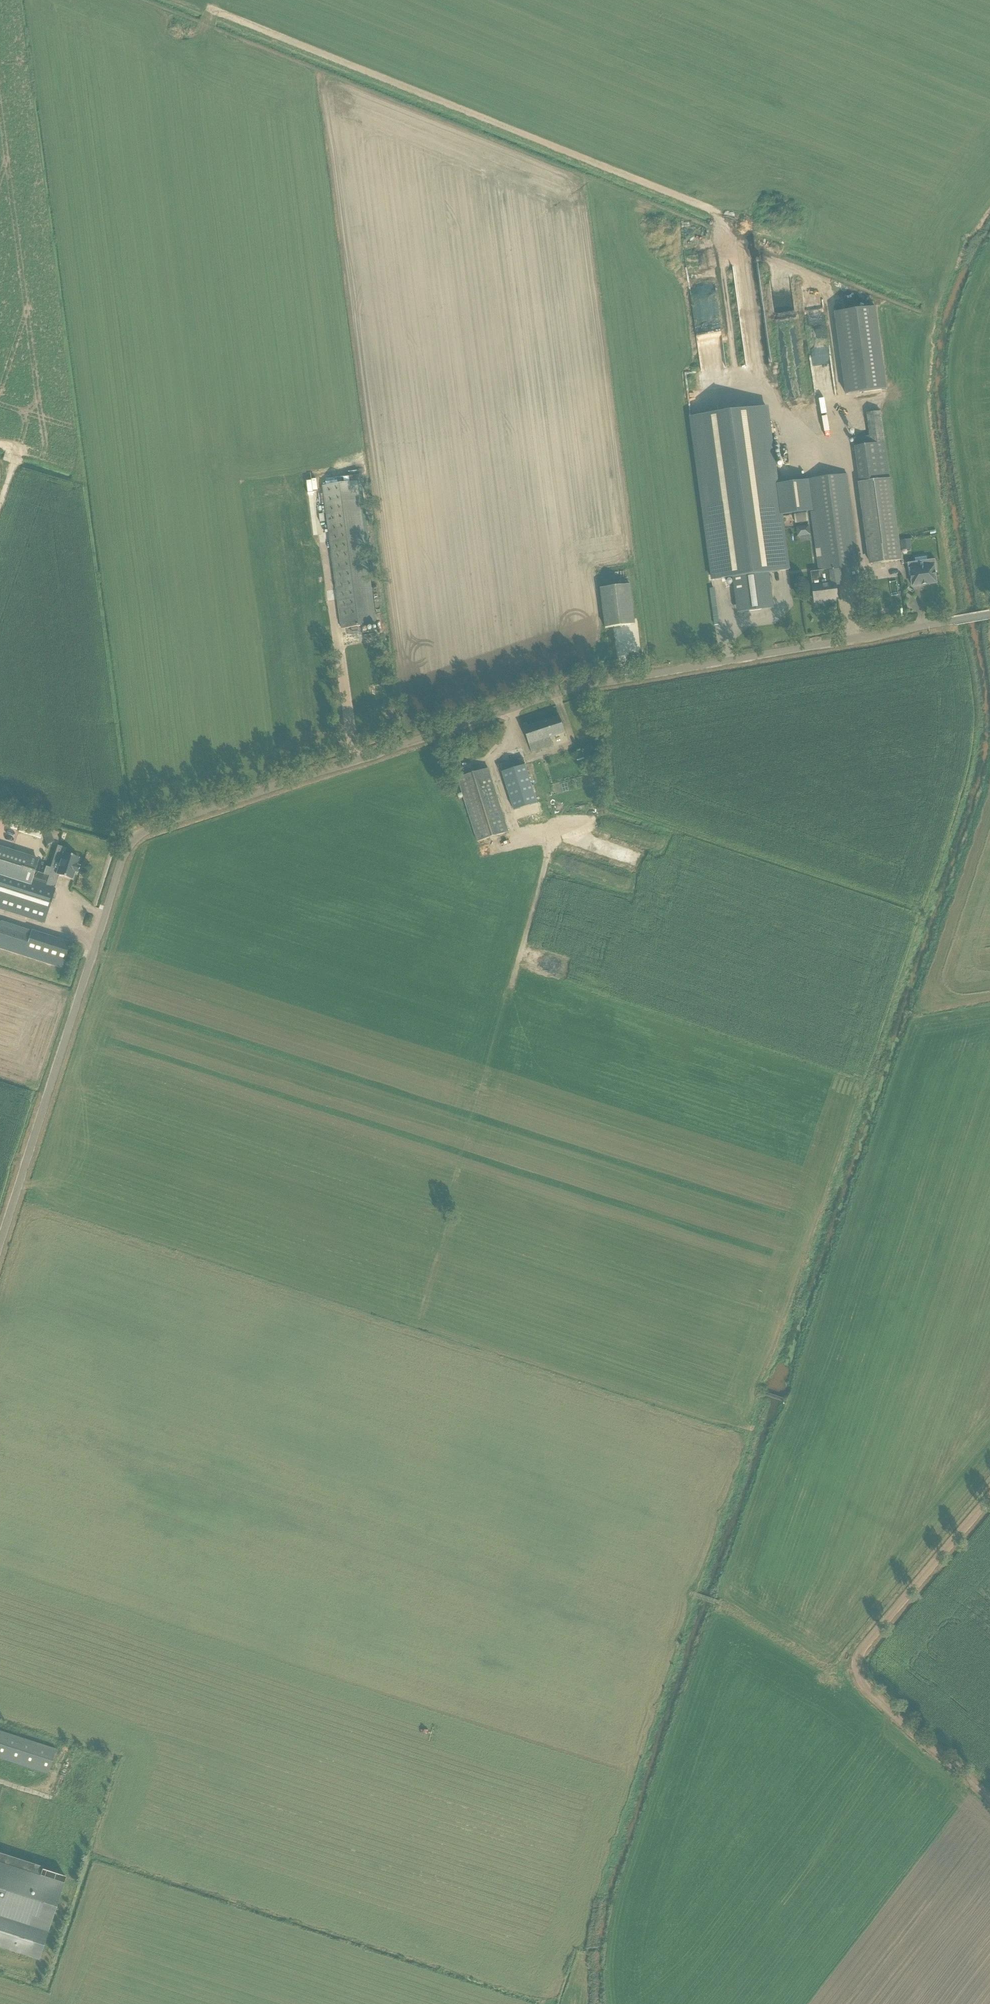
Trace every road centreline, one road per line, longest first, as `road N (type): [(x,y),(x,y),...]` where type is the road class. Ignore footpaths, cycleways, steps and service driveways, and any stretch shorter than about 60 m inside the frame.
road 1 (unclassified): [(0,1260),(143,828),(577,687),(989,615)]

